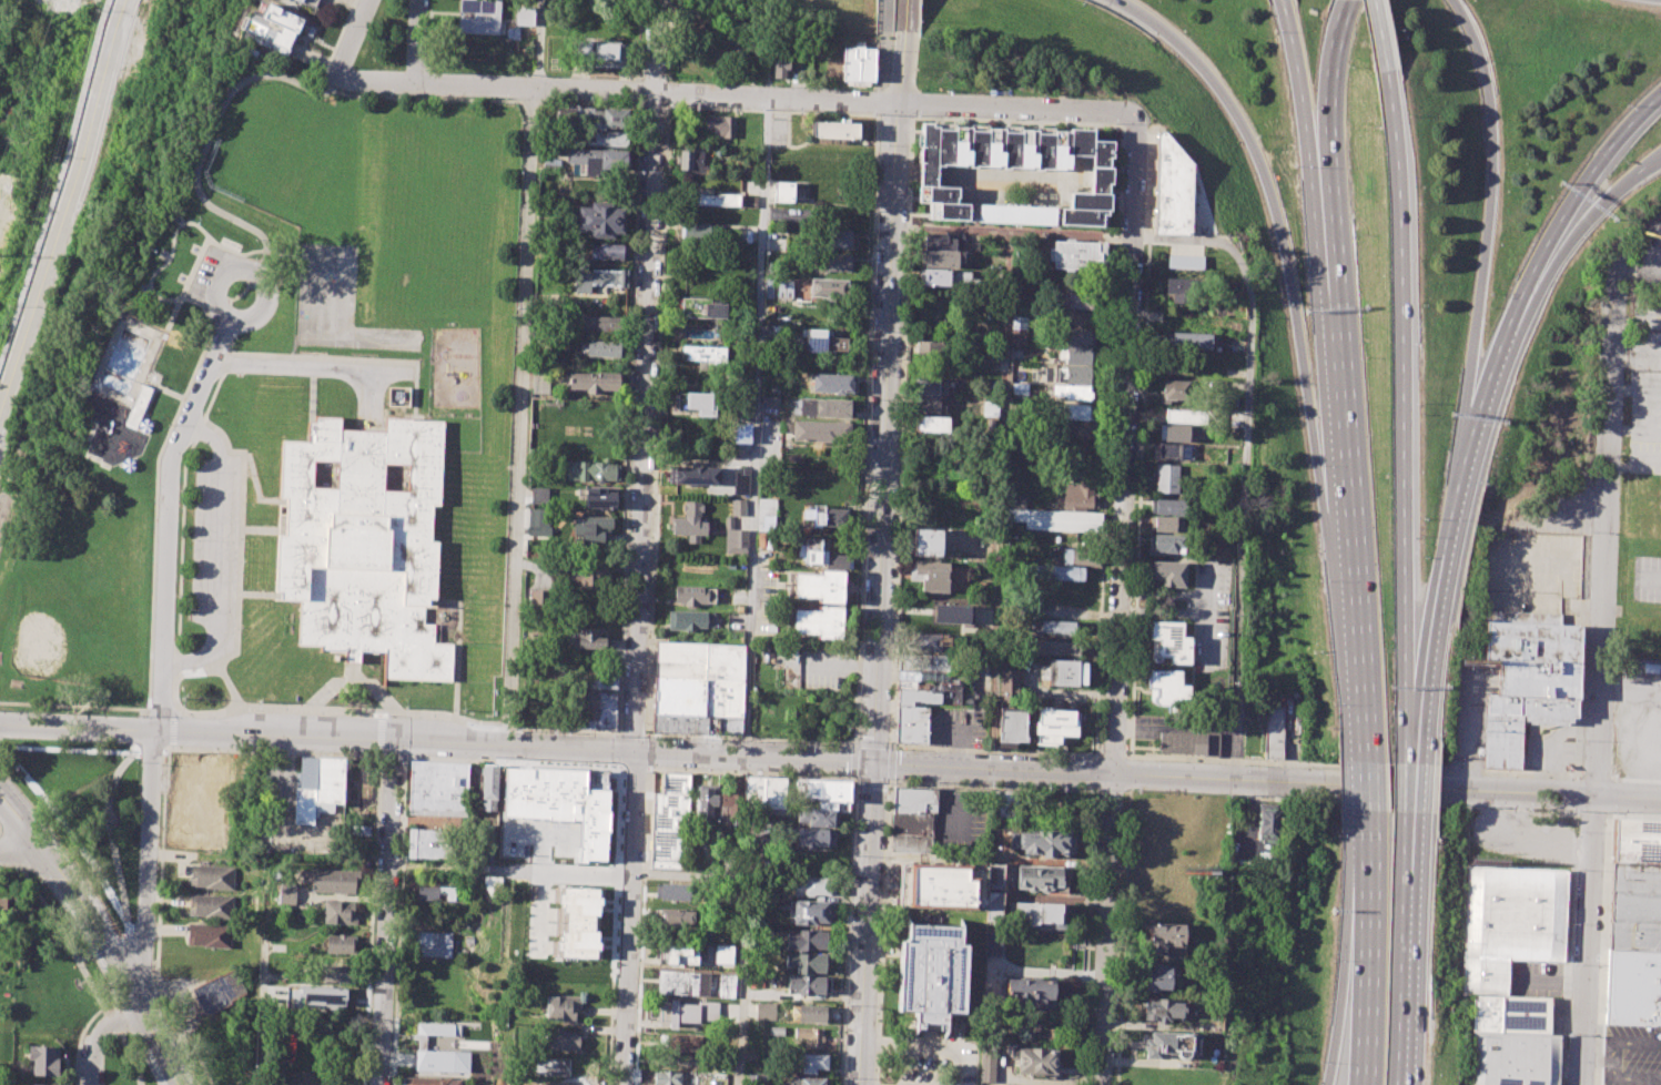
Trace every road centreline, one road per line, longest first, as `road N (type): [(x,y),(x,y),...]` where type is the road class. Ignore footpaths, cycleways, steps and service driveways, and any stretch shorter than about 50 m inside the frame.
road 1 (residential): [(1135,121),(1102,1084)]
road 2 (residential): [(1609,268),(1582,1084)]
road 3 (residential): [(1135,121),(1118,110),(357,83),(338,75)]
road 4 (residential): [(1660,797),(872,761)]
road 5 (residential): [(905,33),(872,761)]
road 6 (residential): [(872,761),(160,730)]
road 7 (residential): [(635,754),(654,93)]
road 8 (motorway): [(1414,711),(1405,661),(1400,205),(1388,72)]
road 9 (motorway): [(1125,0),(1185,43),(1248,133),(1285,244),(1316,462),(1349,529)]
road 10 (motorway): [(1327,251),(1363,761)]
road 11 (motorway): [(1466,443),(1495,135),(1480,51),(1454,0)]
road 12 (tertiary): [(0,415),(129,0)]
road 13 (residential): [(230,321),(171,465),(160,730)]
road 14 (residential): [(392,741),(378,1084)]
road 15 (residential): [(635,754),(622,1084)]
road 16 (residential): [(872,761),(858,1084)]
road 17 (tertiary): [(34,839),(108,944),(178,1084)]
road 18 (motorway): [(1414,711),(1466,443)]
road 19 (motorway): [(1404,1084),(1414,812)]
road 20 (residential): [(134,998),(150,730)]
road 21 (motorway): [(1520,311),(1584,186),(1660,98)]
road 22 (motorway): [(1285,0),(1327,251)]
road 23 (motorway): [(1351,1),(1334,64),(1327,251)]
road 24 (motorway): [(1365,886),(1327,1084)]
road 25 (motorway): [(1365,886),(1364,1084)]
road 26 (motorway): [(1520,311),(1632,178)]
road 27 (residential): [(150,730),(0,723)]
road 28 (motorway): [(1466,443),(1520,311)]

